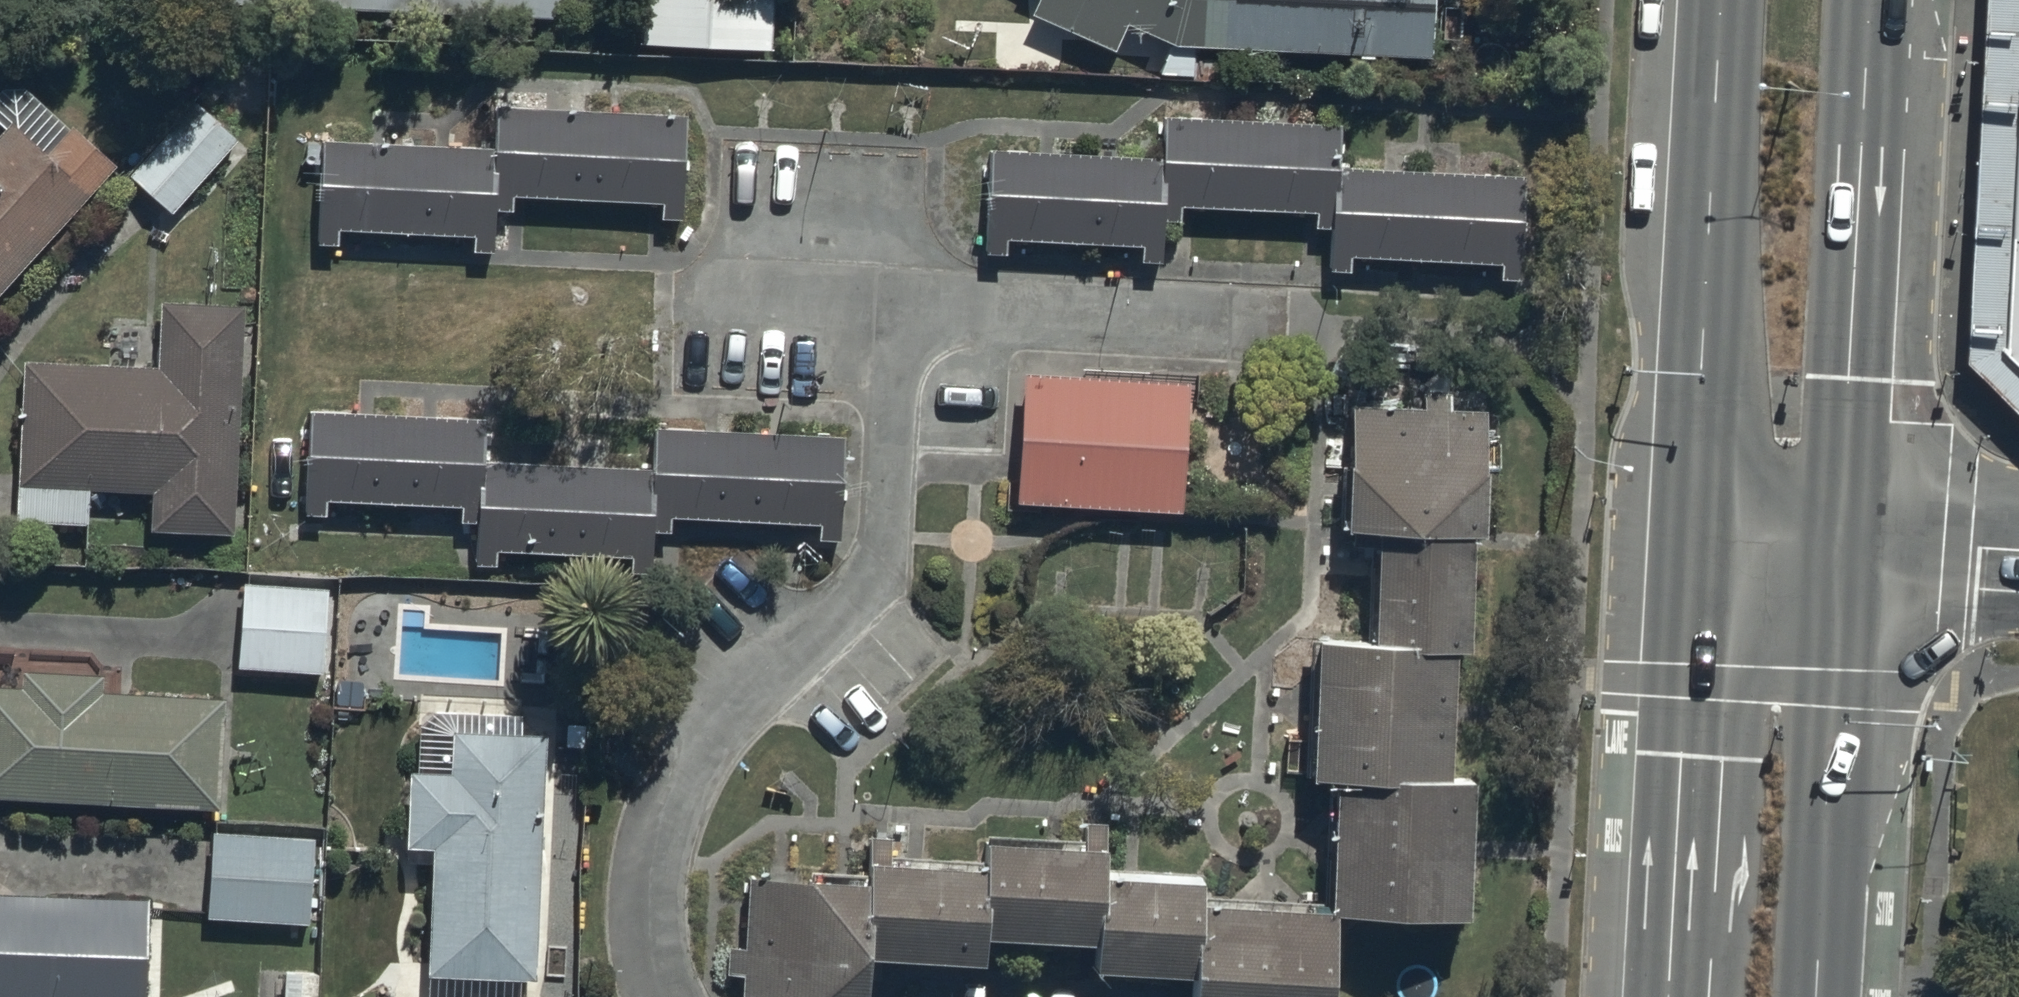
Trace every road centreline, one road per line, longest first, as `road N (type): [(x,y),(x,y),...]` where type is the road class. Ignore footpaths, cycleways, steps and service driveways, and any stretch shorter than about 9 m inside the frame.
road 1 (residential): [(1500,320),(888,299),(886,527),(873,569),(841,611),(707,736),(676,780),(658,823),(645,907),(658,996)]
road 2 (secondary): [(1871,0),(1841,543)]
road 3 (secondary): [(1693,535),(1723,0)]
road 4 (secondary): [(1669,996),(1693,535)]
road 5 (secondary): [(1841,543),(1817,996)]
road 6 (tertiary): [(2018,552),(1841,543)]
road 7 (tertiary): [(1841,543),(1693,535)]

